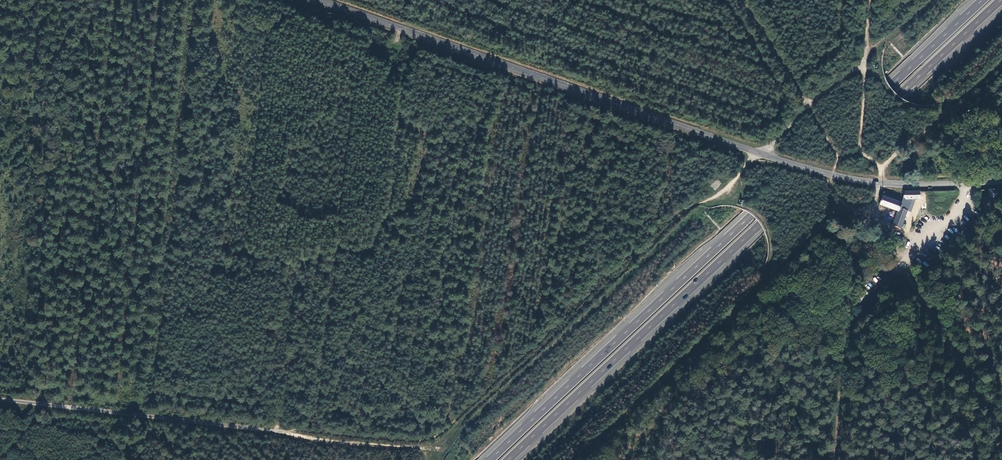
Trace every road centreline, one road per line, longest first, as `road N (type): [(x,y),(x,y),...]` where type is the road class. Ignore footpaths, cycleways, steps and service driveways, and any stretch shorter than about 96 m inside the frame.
road 1 (tertiary): [(1001,184),(832,175),(316,0)]
road 2 (motorway): [(508,459),(1001,0)]
road 3 (motorway): [(983,0),(491,459)]
road 4 (track): [(290,433),(421,440),(441,433),(644,242),(725,192),(807,107)]
road 5 (track): [(0,400),(290,433)]
road 6 (track): [(774,268),(574,459)]
road 7 (track): [(1001,431),(903,262)]
road 8 (track): [(290,433),(428,450)]
road 9 (track): [(742,0),(807,107)]
road 10 (track): [(845,335),(832,459)]

